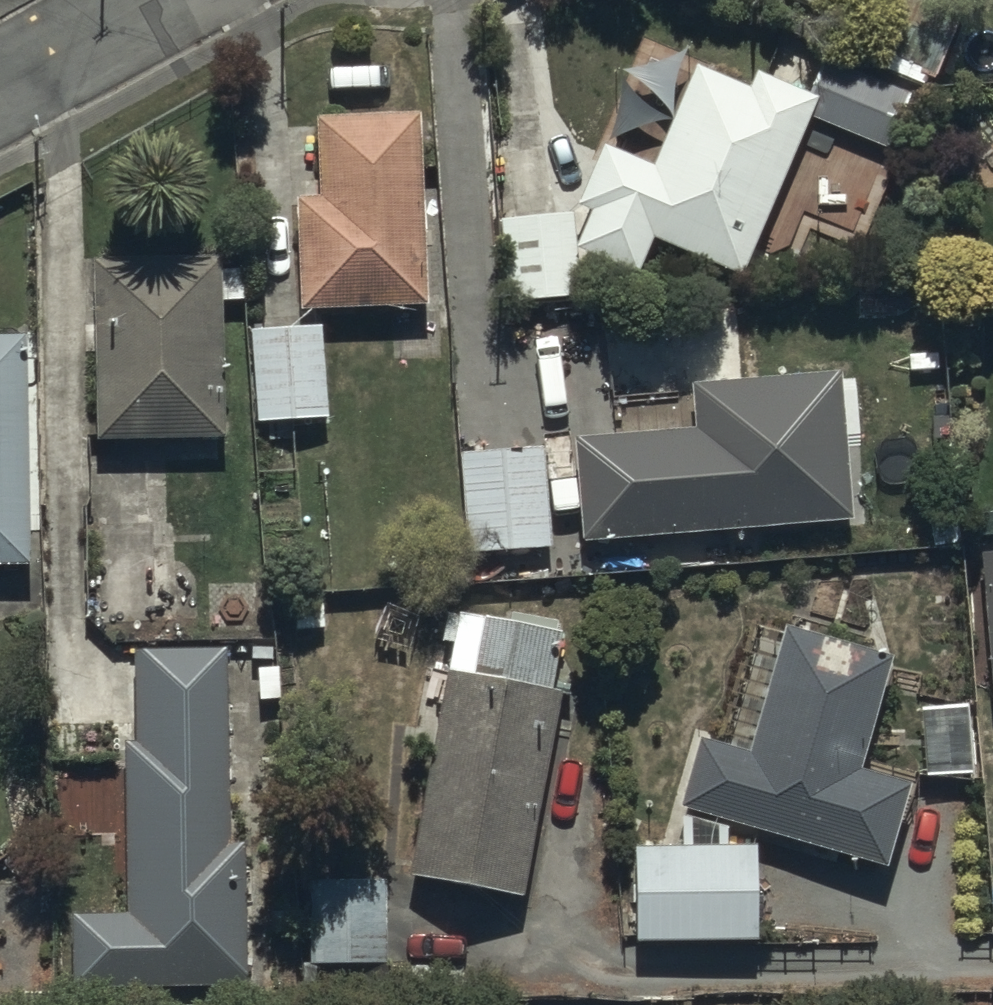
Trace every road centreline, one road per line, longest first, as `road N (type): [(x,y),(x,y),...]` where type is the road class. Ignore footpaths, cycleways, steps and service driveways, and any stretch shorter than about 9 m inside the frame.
road 1 (residential): [(0,89),(157,0)]

